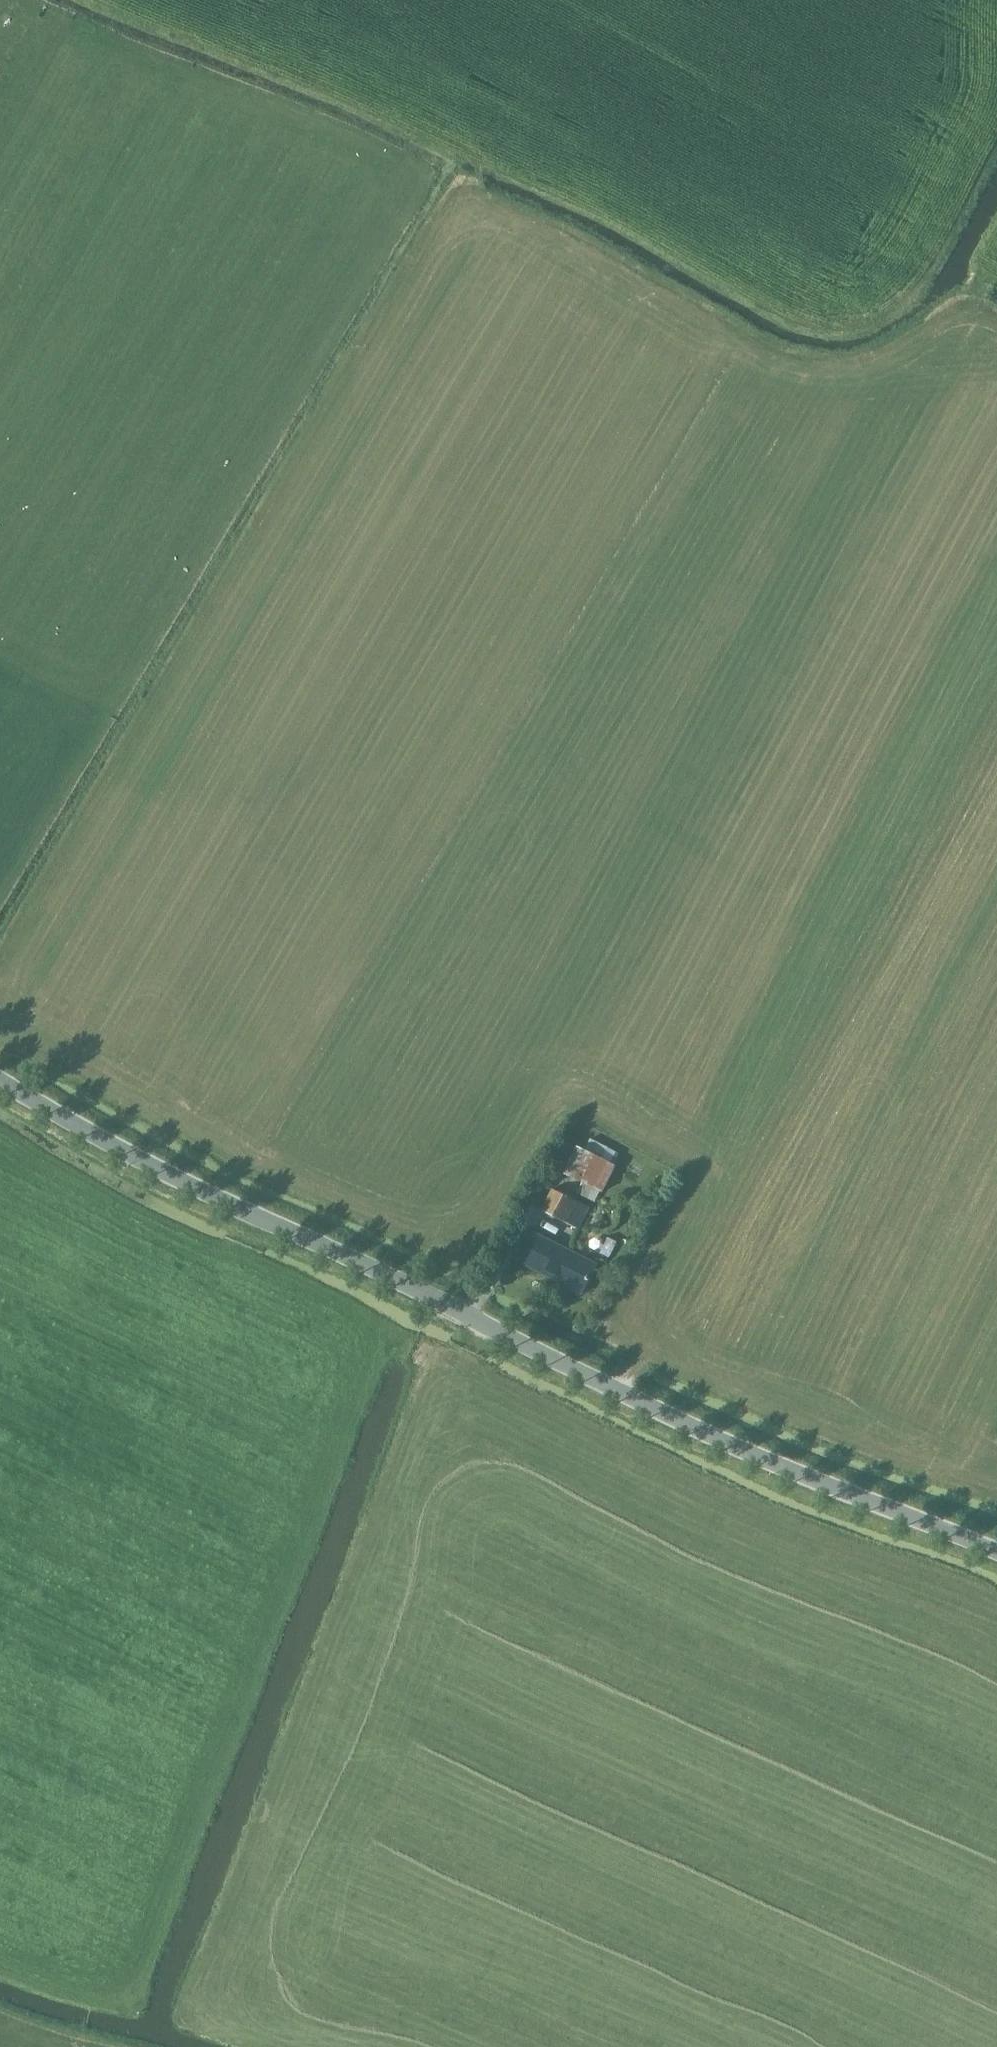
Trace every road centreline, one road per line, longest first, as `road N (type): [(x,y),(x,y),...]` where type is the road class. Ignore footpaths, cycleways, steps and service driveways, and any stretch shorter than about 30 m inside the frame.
road 1 (unclassified): [(996,1552),(663,1414),(115,1150),(0,1085)]

